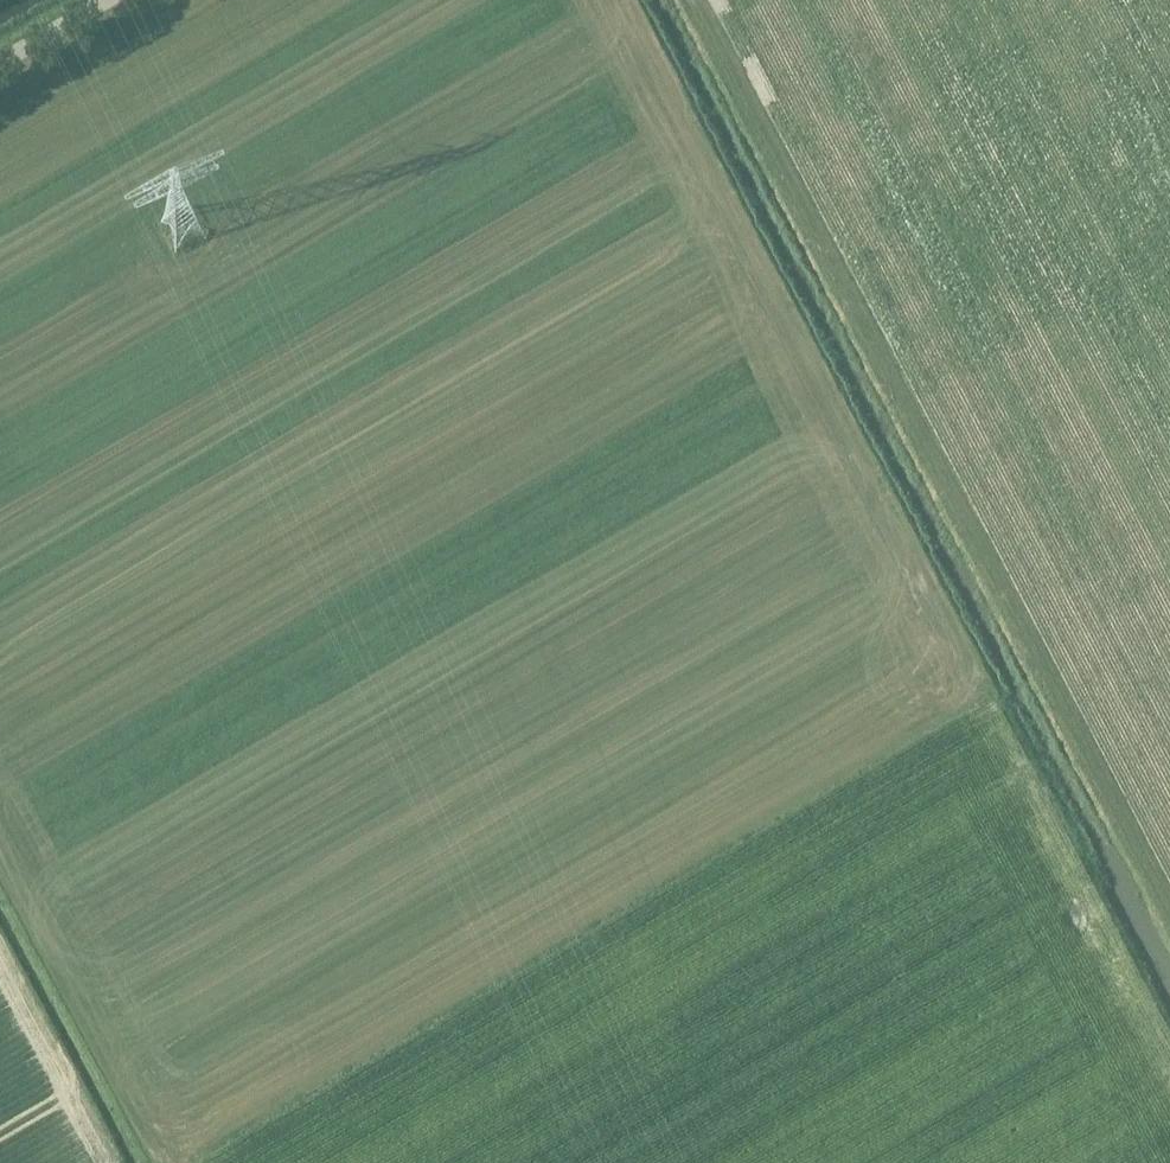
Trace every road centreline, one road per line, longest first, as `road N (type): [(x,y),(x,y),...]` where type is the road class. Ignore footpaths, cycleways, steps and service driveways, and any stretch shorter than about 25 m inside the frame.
road 1 (unclassified): [(0,67),(116,0)]

